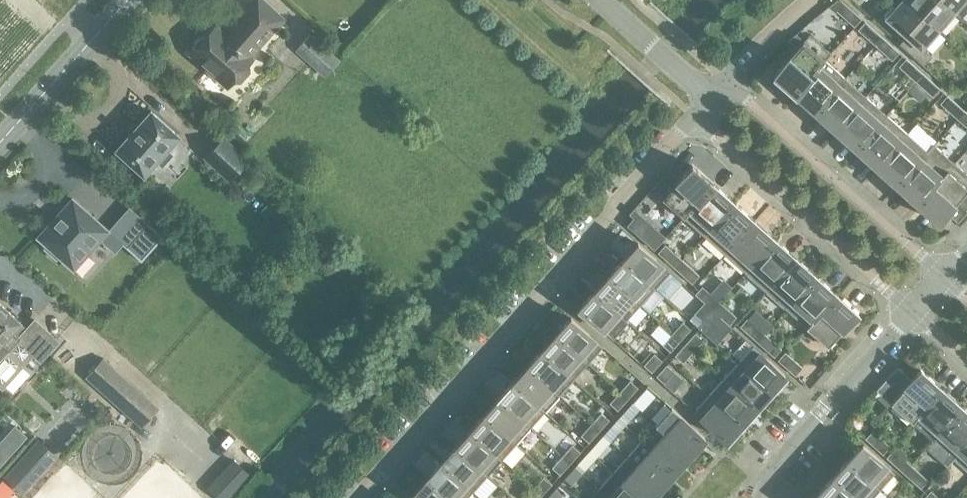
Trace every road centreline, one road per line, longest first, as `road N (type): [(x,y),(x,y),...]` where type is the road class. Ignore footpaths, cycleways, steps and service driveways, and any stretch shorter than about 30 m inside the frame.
road 1 (residential): [(356,497),(693,116)]
road 2 (residential): [(693,116),(911,312)]
road 3 (residential): [(943,274),(724,80)]
road 4 (residential): [(760,497),(782,450),(911,312)]
road 5 (tertiary): [(0,142),(127,0)]
road 6 (residential): [(705,102),(596,0)]

